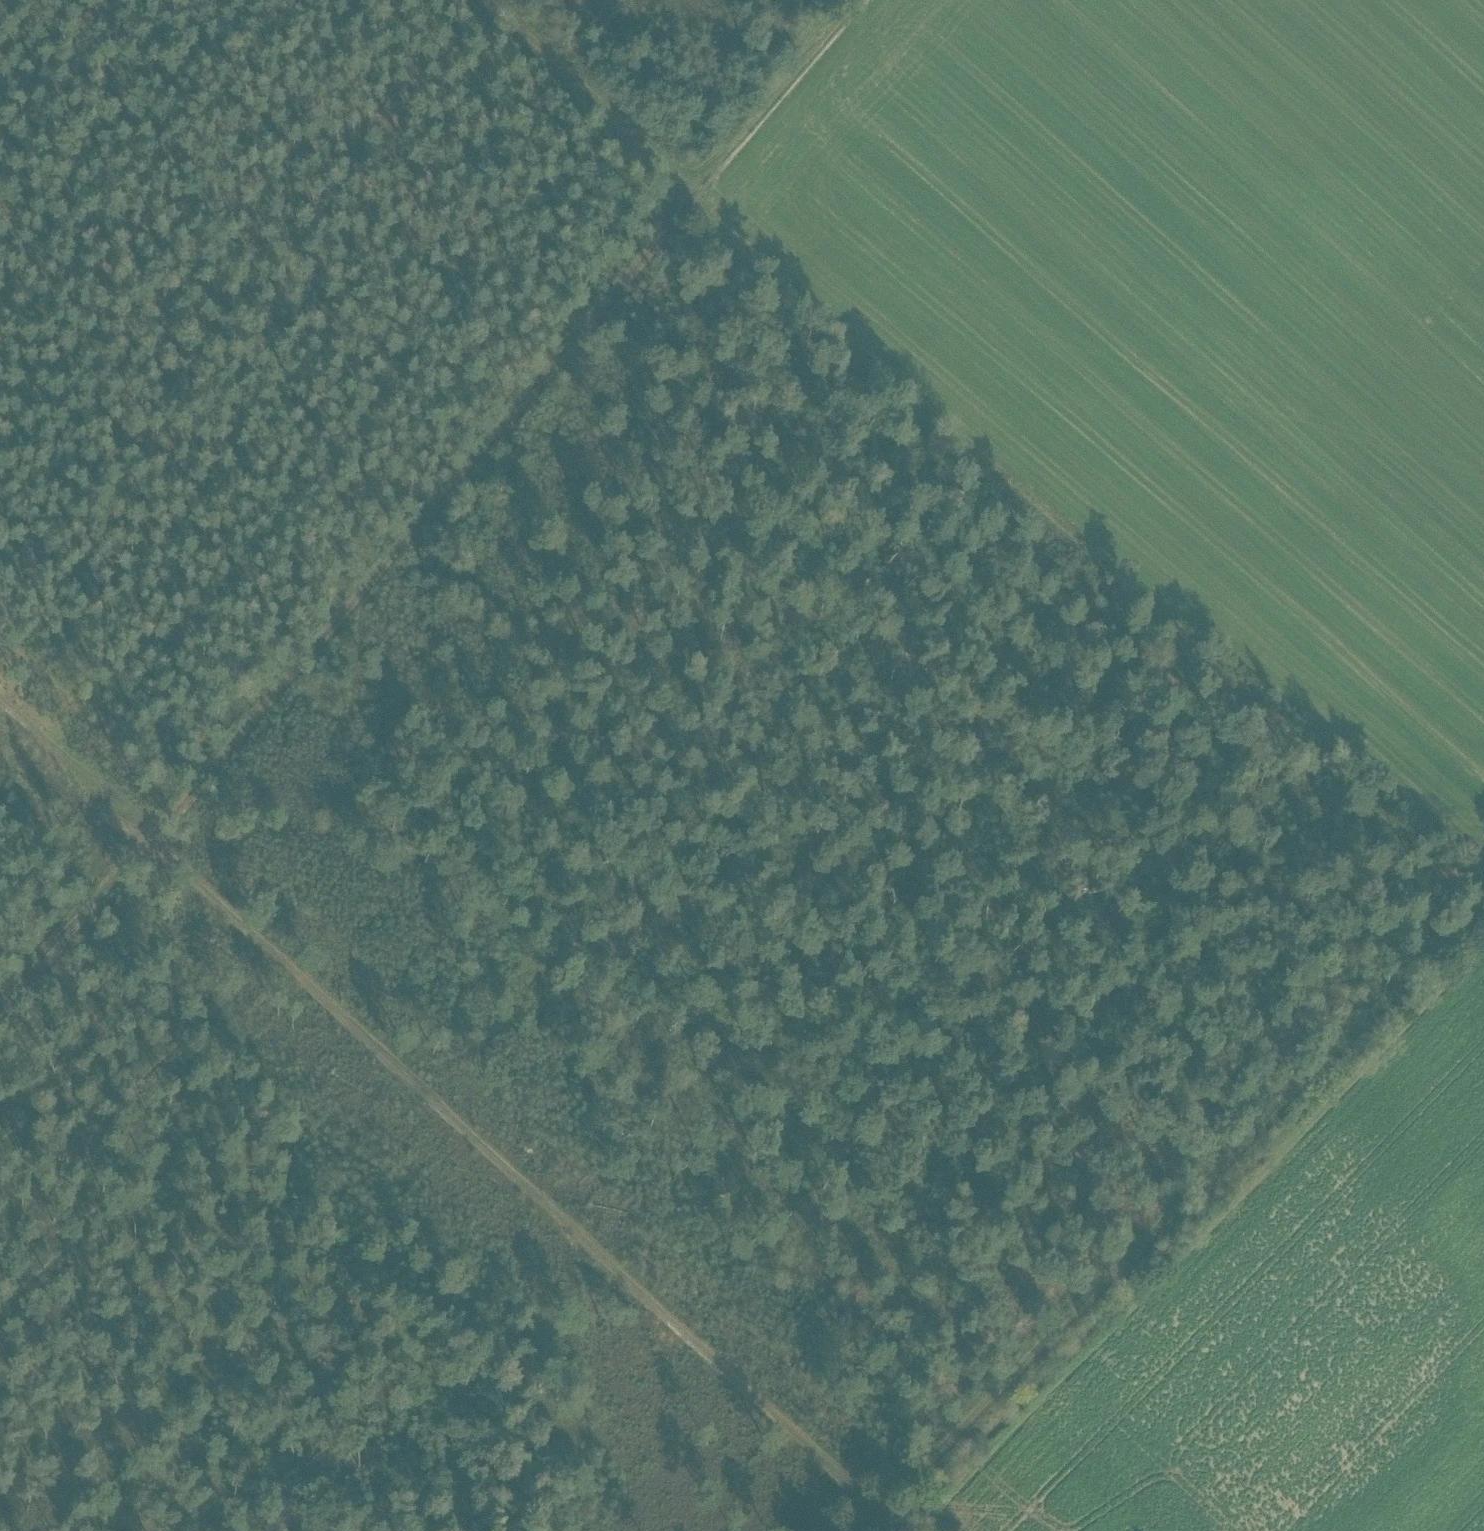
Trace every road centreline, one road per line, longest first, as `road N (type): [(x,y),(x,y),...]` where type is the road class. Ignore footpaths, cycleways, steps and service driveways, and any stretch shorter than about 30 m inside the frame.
road 1 (track): [(466,0),(1481,913),(867,1530)]
road 2 (track): [(859,0),(141,845),(0,717)]
road 3 (track): [(0,1011),(141,845),(886,1512)]

